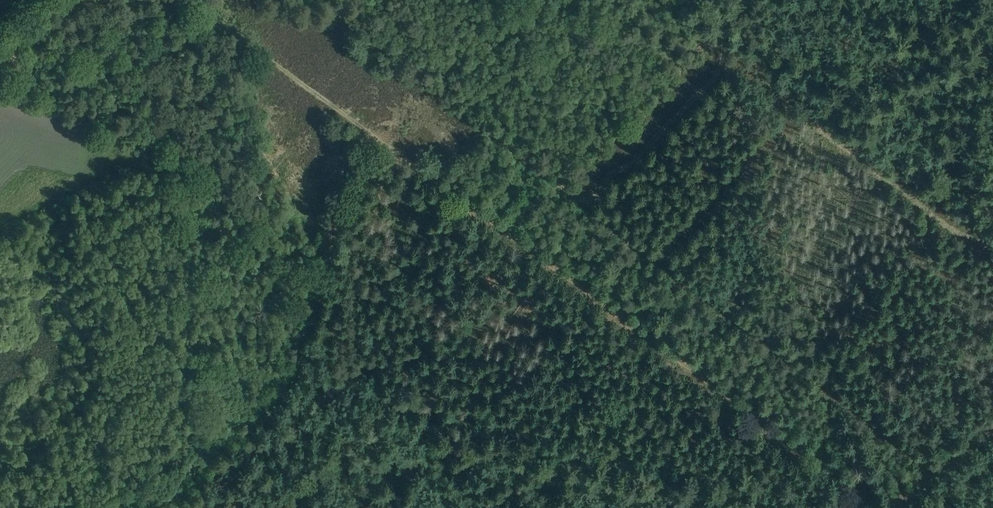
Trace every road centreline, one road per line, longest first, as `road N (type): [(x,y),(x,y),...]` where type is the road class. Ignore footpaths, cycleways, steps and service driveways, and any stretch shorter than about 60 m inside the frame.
road 1 (track): [(876,507),(185,0)]
road 2 (track): [(293,381),(869,507)]
road 3 (track): [(721,0),(724,66),(588,200),(483,133),(432,180)]
road 4 (track): [(197,507),(250,454),(302,364),(358,126)]
road 5 (track): [(950,228),(804,119),(939,0)]
road 6 (track): [(992,430),(885,507)]

